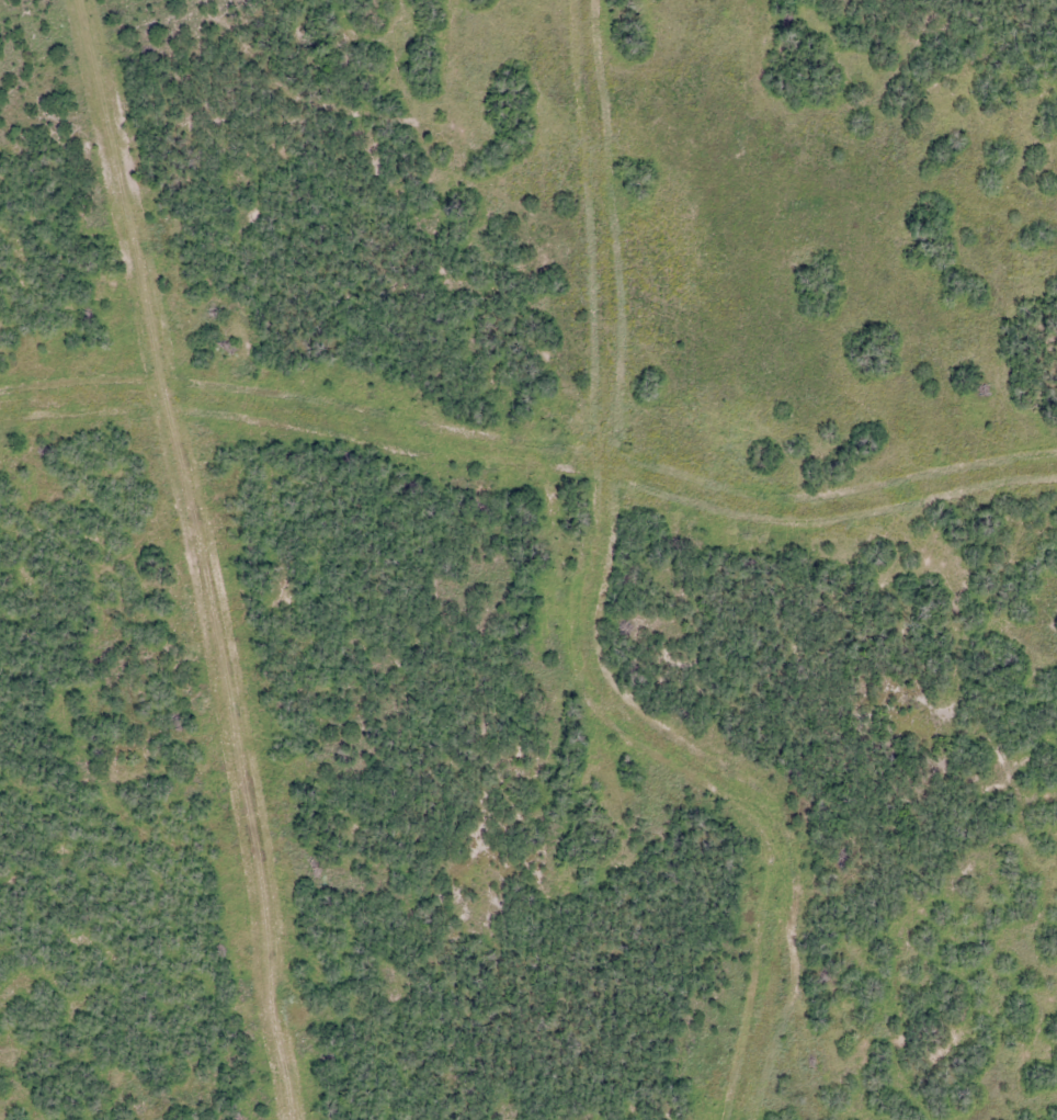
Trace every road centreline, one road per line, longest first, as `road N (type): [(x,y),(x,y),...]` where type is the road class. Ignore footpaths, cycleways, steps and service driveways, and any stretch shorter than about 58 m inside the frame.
road 1 (residential): [(230,1119),(183,757),(168,740),(94,231),(41,0)]

